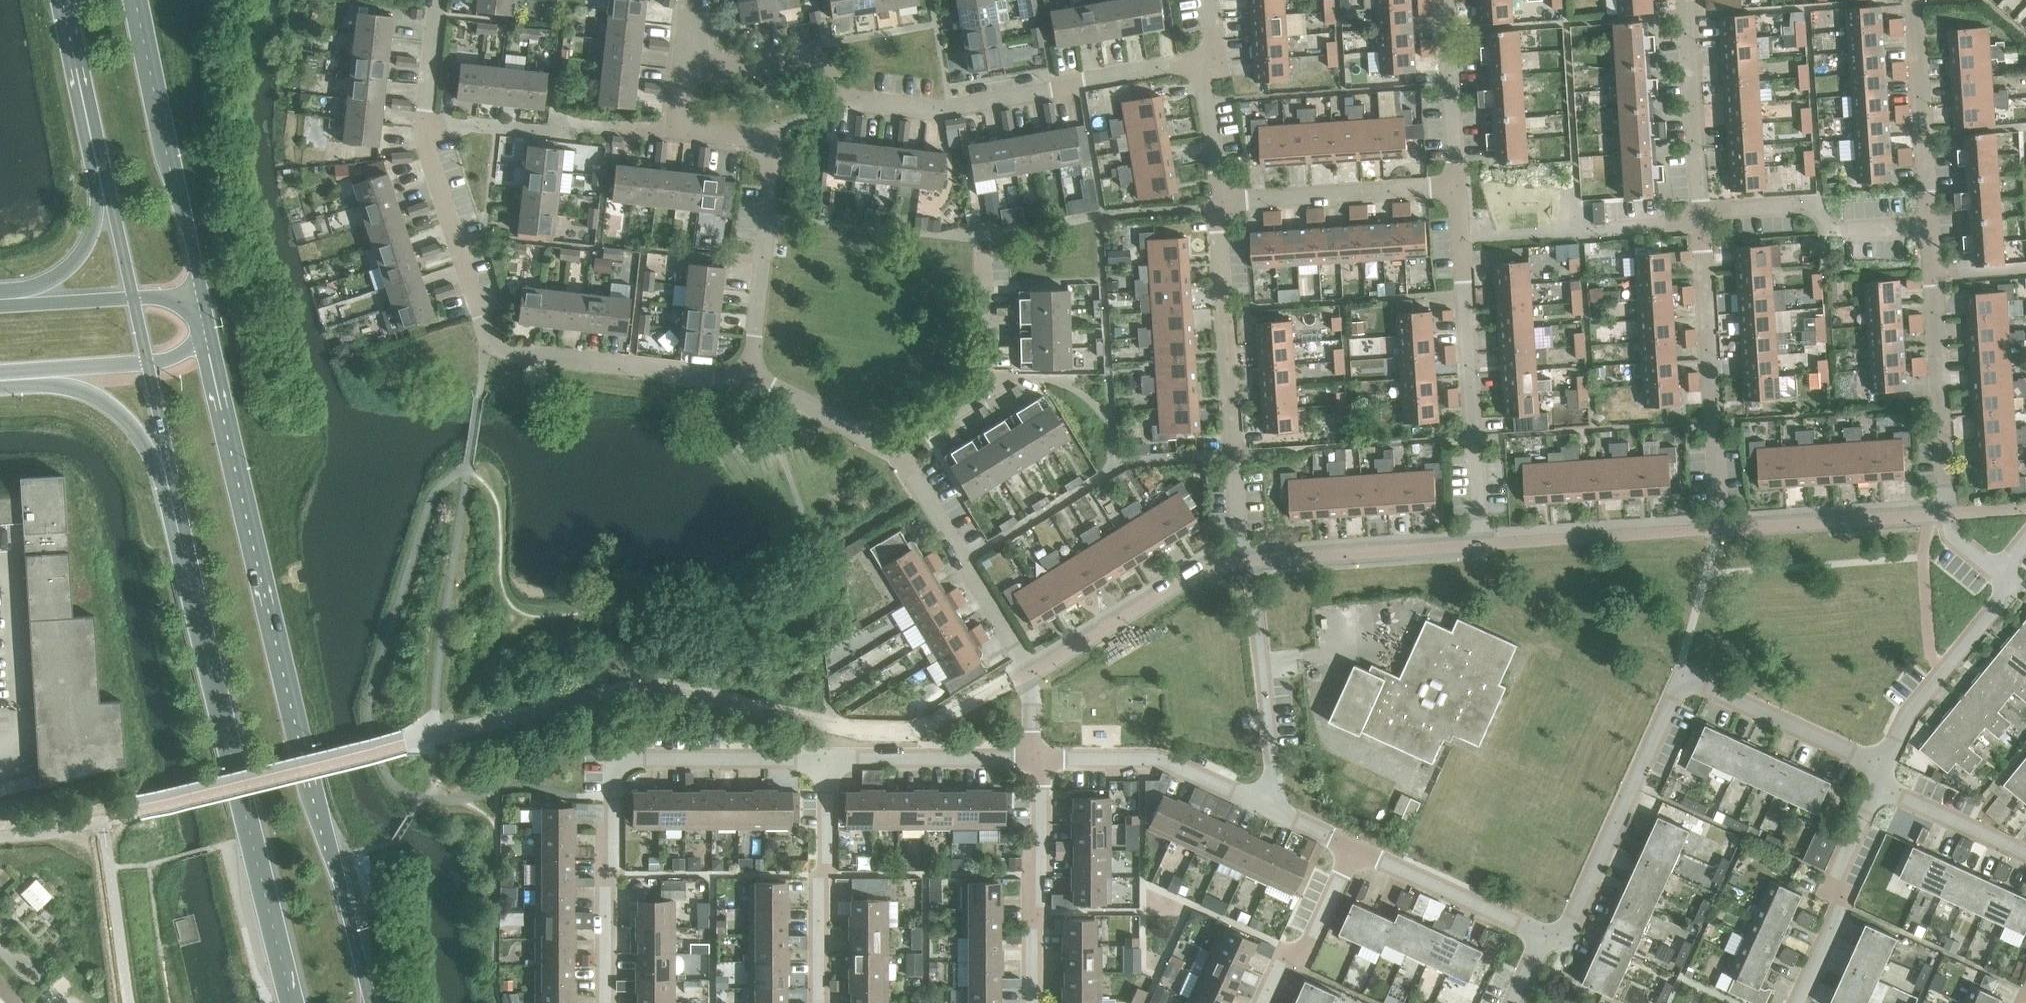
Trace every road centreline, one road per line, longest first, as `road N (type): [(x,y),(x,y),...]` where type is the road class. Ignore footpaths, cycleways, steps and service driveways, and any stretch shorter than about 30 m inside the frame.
road 1 (secondary): [(372,1002),(209,338)]
road 2 (residential): [(747,375),(484,352),(419,124),(435,0)]
road 3 (residential): [(687,71),(816,54),(847,100),(954,111),(1206,70)]
road 4 (secondary): [(167,477),(293,1002)]
road 5 (residential): [(1880,767),(1683,680),(1561,934),(1543,940)]
road 6 (residential): [(608,1002),(614,777),(633,763),(827,770)]
road 7 (residential): [(687,71),(680,130),(774,141),(747,375)]
road 8 (residential): [(1245,562),(1224,203)]
road 9 (secondary): [(201,302),(138,0)]
road 10 (residential): [(1718,525),(1704,227)]
road 11 (residential): [(1947,510),(1923,217)]
road 12 (residential): [(1482,539),(1467,246)]
road 13 (residential): [(1033,760),(1171,766),(1283,817)]
road 14 (residential): [(1283,817),(1245,562)]
road 15 (residential): [(900,455),(1029,673)]
road 16 (residential): [(1245,562),(1168,582),(1029,673)]
road 17 (residential): [(1033,1002),(1042,790),(1033,760)]
road 18 (residential): [(1482,539),(1245,562)]
road 19 (residential): [(1224,203),(1461,185)]
road 20 (residential): [(1718,525),(1482,539)]
road 21 (residential): [(1880,767),(2007,593),(2004,574)]
road 22 (residential): [(819,1002),(827,770)]
road 23 (residential): [(1947,510),(1718,525)]
road 24 (residential): [(1704,227),(1686,0)]
road 25 (residential): [(1798,1002),(1877,790)]
road 26 (residential): [(1704,227),(1923,217)]
road 27 (residential): [(1923,217),(1915,0)]
road 28 (residential): [(985,289),(990,363),(978,395),(900,455)]
road 29 (residential): [(827,770),(1033,760)]
road 30 (residential): [(1357,851),(1543,940)]
road 31 (residential): [(1263,1002),(1289,952),(1303,953),(1357,851)]
road 32 (residential): [(1461,185),(1446,0)]
road 33 (secondary): [(66,0),(101,172)]
road 34 (residential): [(900,455),(747,375)]
road 35 (secondary): [(36,376),(112,409),(167,477)]
road 36 (secondary): [(101,172),(90,238),(71,264),(14,299)]
road 37 (residential): [(2025,852),(1877,790)]
road 38 (residential): [(1224,203),(1206,70)]
road 39 (secondary): [(101,172),(131,296)]

